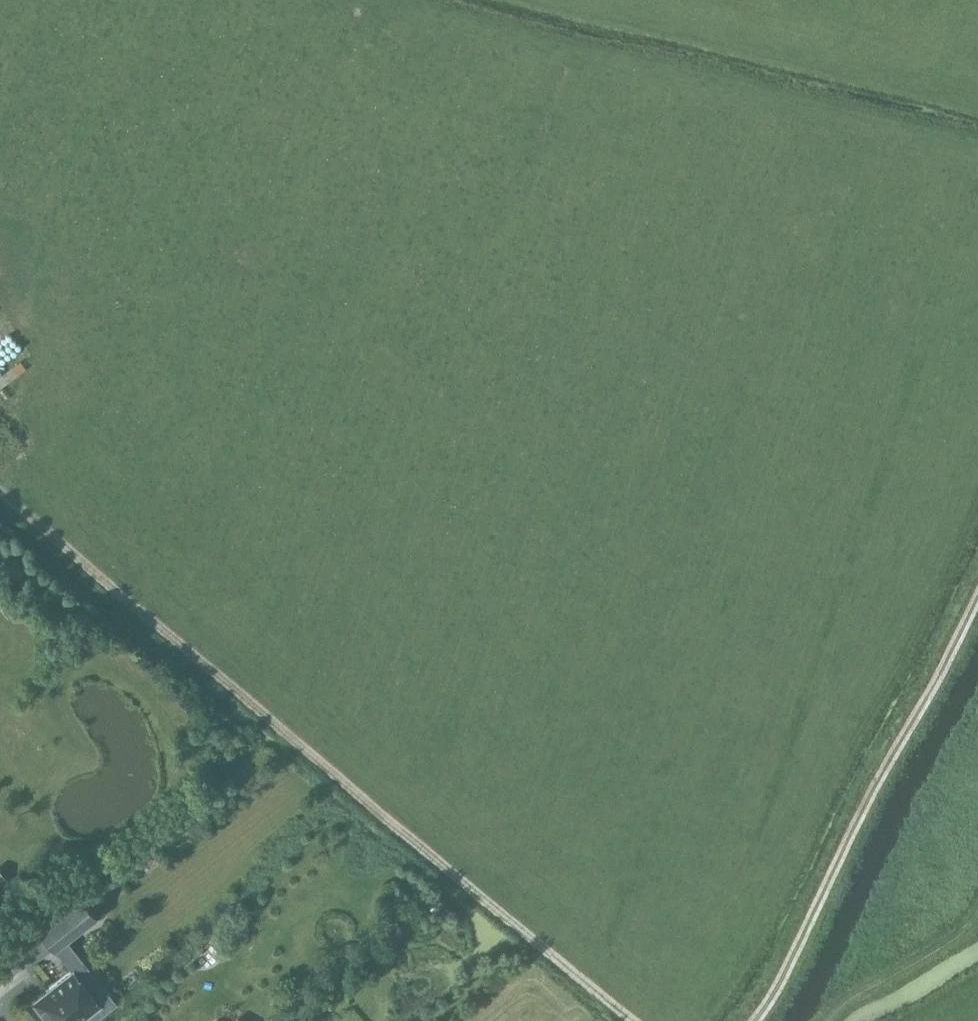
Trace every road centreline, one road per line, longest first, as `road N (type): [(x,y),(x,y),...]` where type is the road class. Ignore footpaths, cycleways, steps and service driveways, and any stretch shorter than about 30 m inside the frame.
road 1 (track): [(0,491),(629,1020)]
road 2 (track): [(756,1020),(977,605)]

